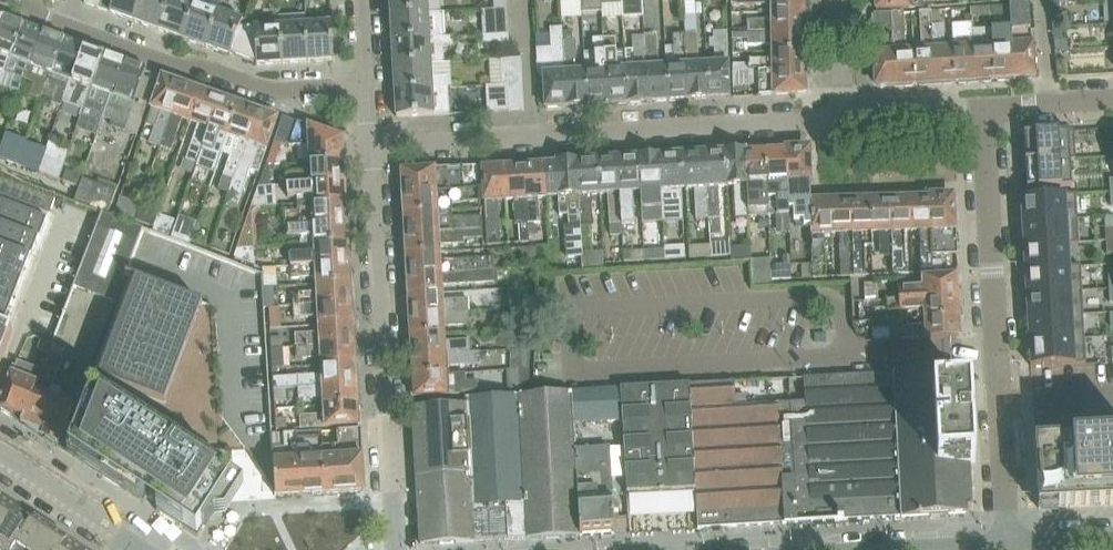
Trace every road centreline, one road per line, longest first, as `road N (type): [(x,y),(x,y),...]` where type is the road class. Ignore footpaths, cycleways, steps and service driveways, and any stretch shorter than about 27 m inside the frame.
road 1 (residential): [(373,145),(843,120)]
road 2 (residential): [(1010,545),(984,109)]
road 3 (residential): [(399,549),(373,145)]
road 4 (residential): [(19,0),(48,20),(171,64),(214,68),(276,89),(368,85)]
road 5 (residential): [(132,549),(0,451)]
road 6 (residential): [(843,120),(984,109)]
road 7 (residential): [(984,109),(1112,99)]

